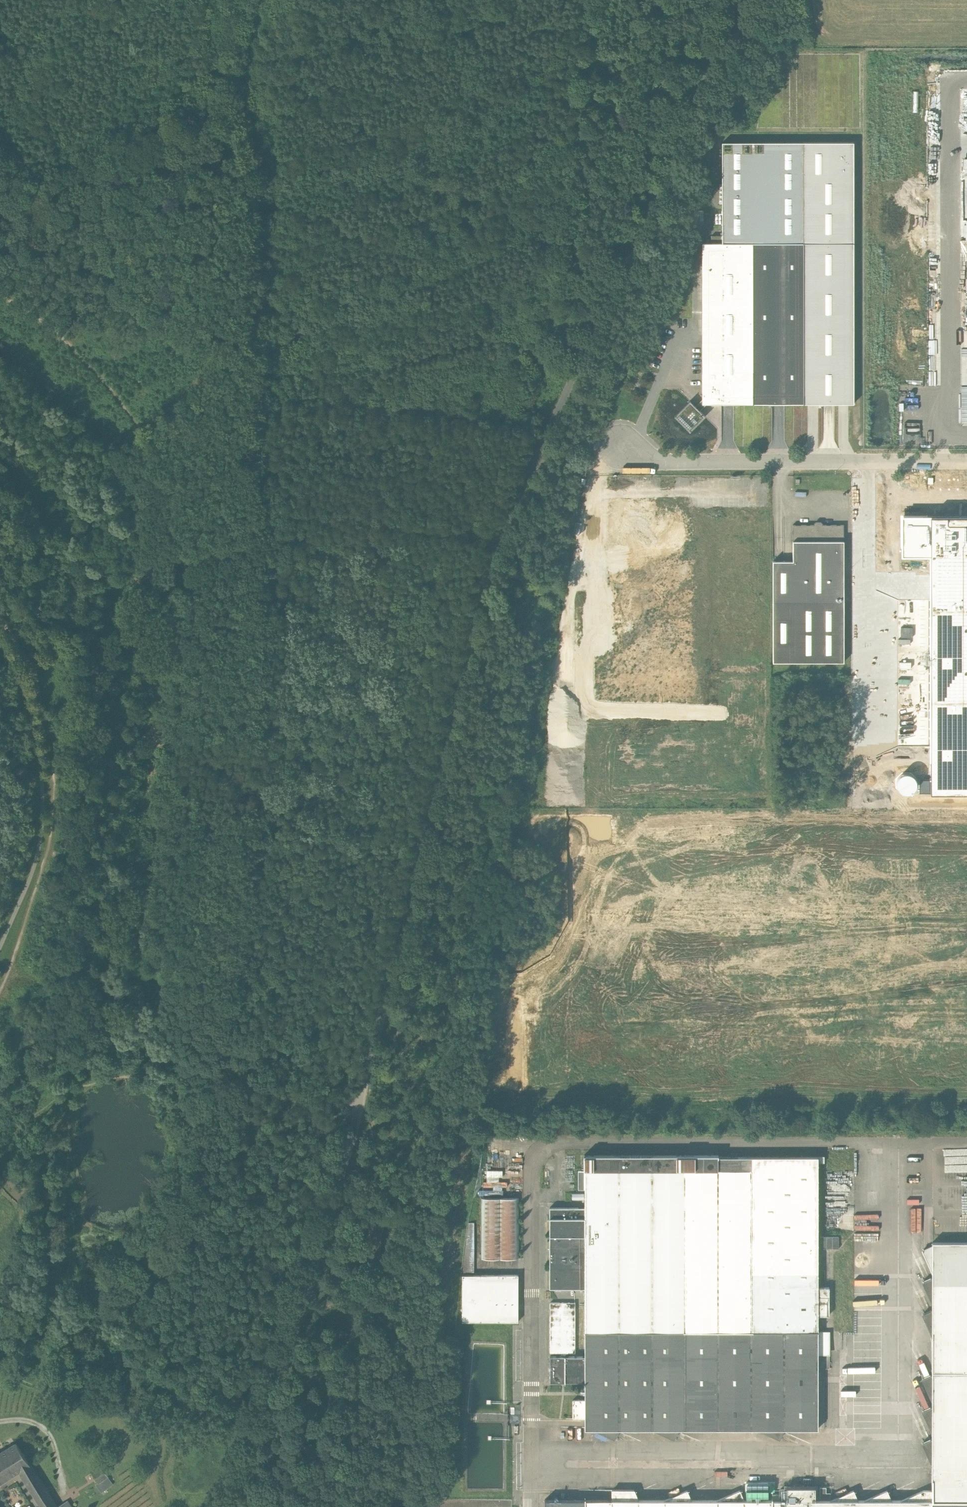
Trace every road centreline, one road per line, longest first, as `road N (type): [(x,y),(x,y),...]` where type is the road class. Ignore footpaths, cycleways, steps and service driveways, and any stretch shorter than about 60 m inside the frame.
road 1 (unclassified): [(619,459),(966,463)]
road 2 (unclassified): [(356,1123),(268,1421)]

